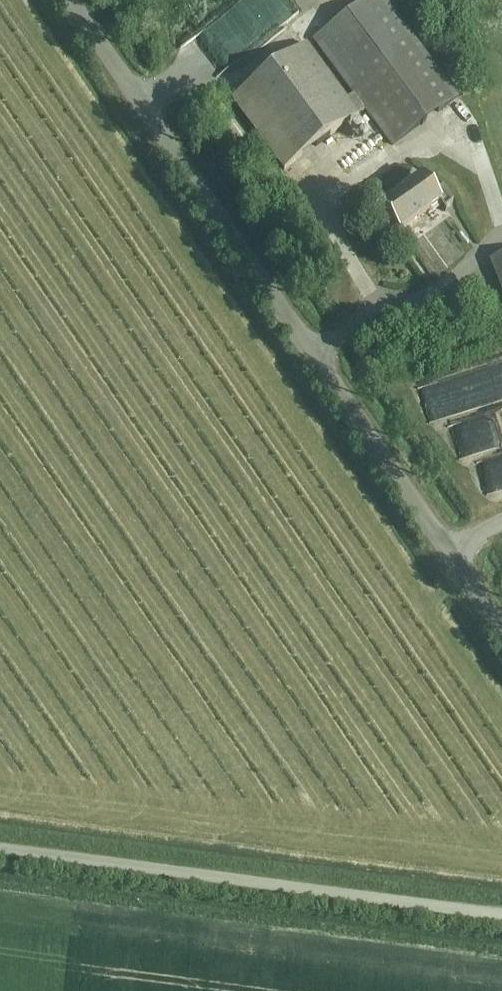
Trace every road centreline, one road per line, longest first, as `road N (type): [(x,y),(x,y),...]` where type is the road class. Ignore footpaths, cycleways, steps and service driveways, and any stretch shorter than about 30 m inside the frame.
road 1 (unclassified): [(501,636),(69,0)]
road 2 (unclassified): [(501,917),(0,844)]

